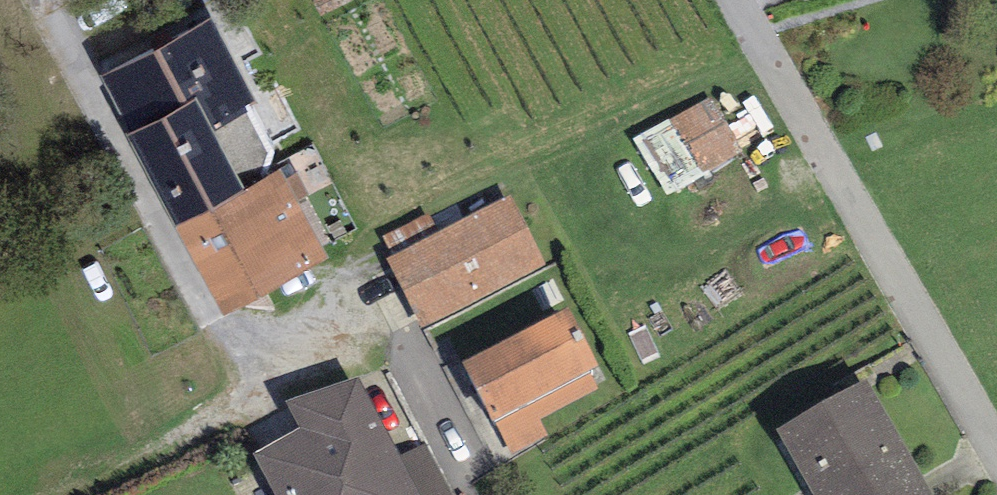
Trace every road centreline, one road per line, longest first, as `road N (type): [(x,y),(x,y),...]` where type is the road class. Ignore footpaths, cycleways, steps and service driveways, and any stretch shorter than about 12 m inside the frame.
road 1 (residential): [(764,35),(996,452)]

